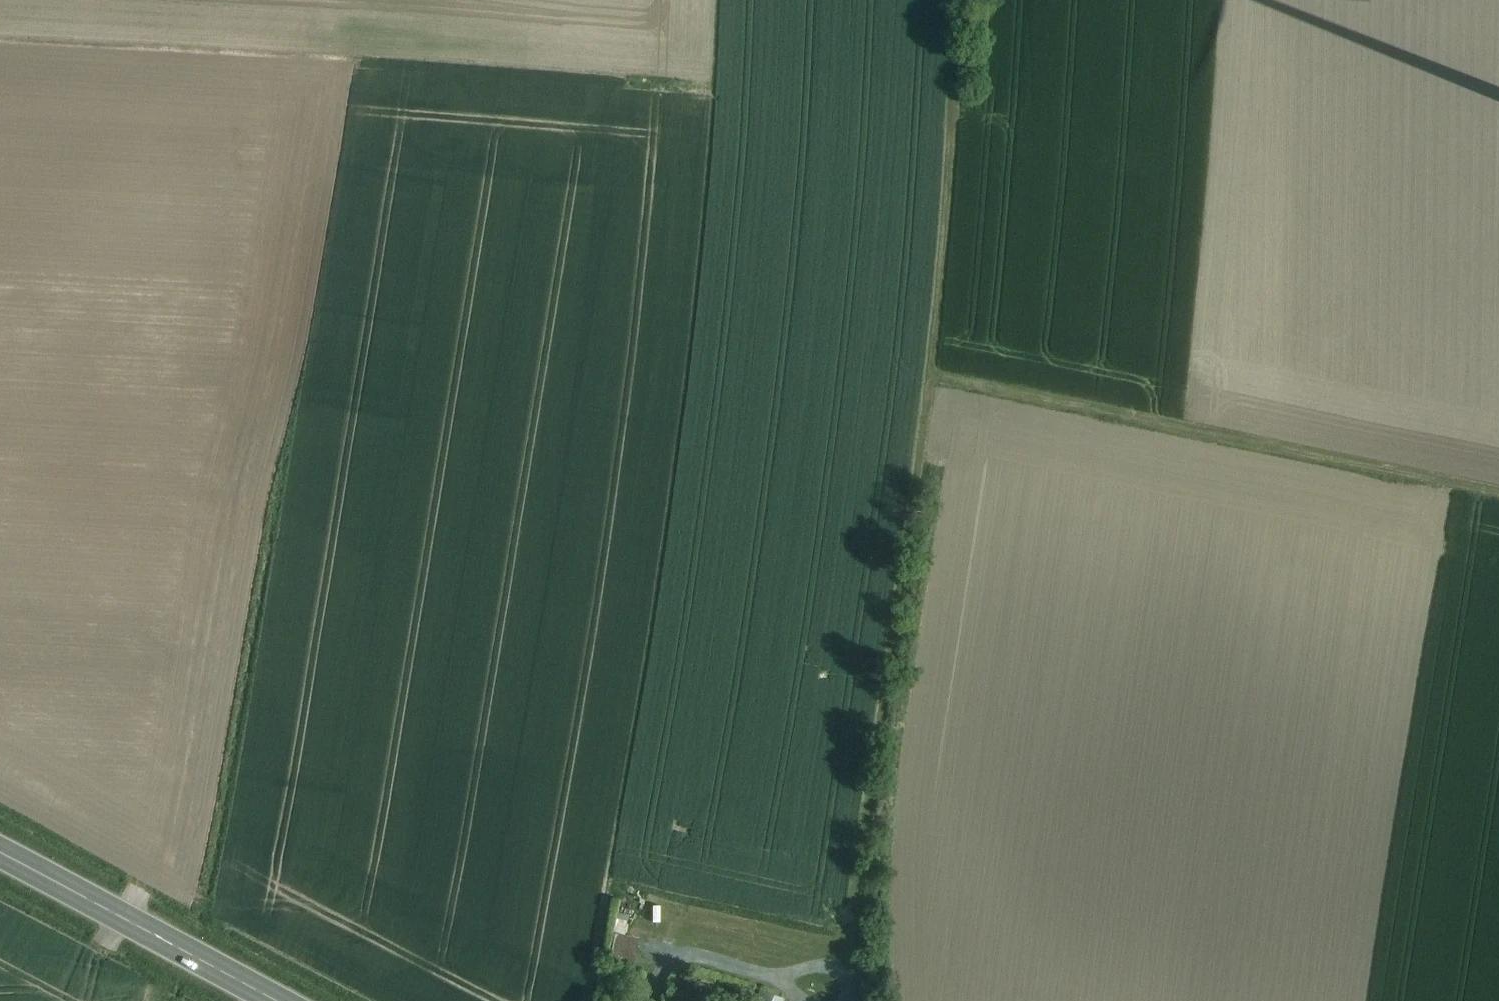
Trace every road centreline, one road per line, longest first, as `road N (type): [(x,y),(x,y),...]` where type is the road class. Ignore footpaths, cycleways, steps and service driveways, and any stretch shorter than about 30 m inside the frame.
road 1 (track): [(1498,494),(941,378)]
road 2 (secondary): [(273,1000),(0,855)]

